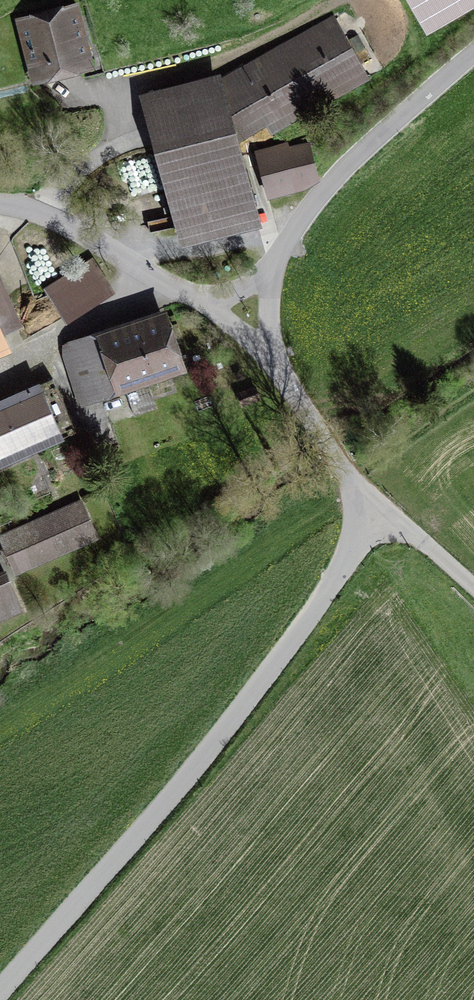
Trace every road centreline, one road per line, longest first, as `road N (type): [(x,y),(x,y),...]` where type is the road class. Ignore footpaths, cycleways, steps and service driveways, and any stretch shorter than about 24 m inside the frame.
road 1 (unclassified): [(0,990),(217,742),(379,508)]
road 2 (unclassified): [(272,269),(324,190),(473,53)]
road 3 (unclassified): [(0,203),(37,212),(205,300)]
road 4 (unclassified): [(379,508),(473,588)]

